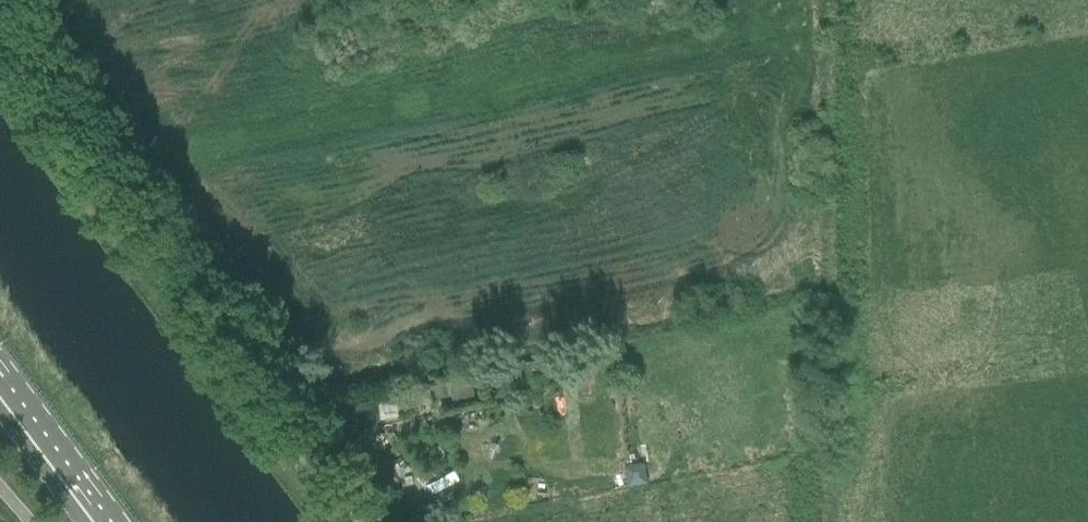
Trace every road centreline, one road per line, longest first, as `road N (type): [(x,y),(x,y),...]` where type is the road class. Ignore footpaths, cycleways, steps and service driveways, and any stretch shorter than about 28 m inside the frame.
road 1 (unclassified): [(336,521),(0,71)]
road 2 (secondary): [(101,521),(0,384)]

